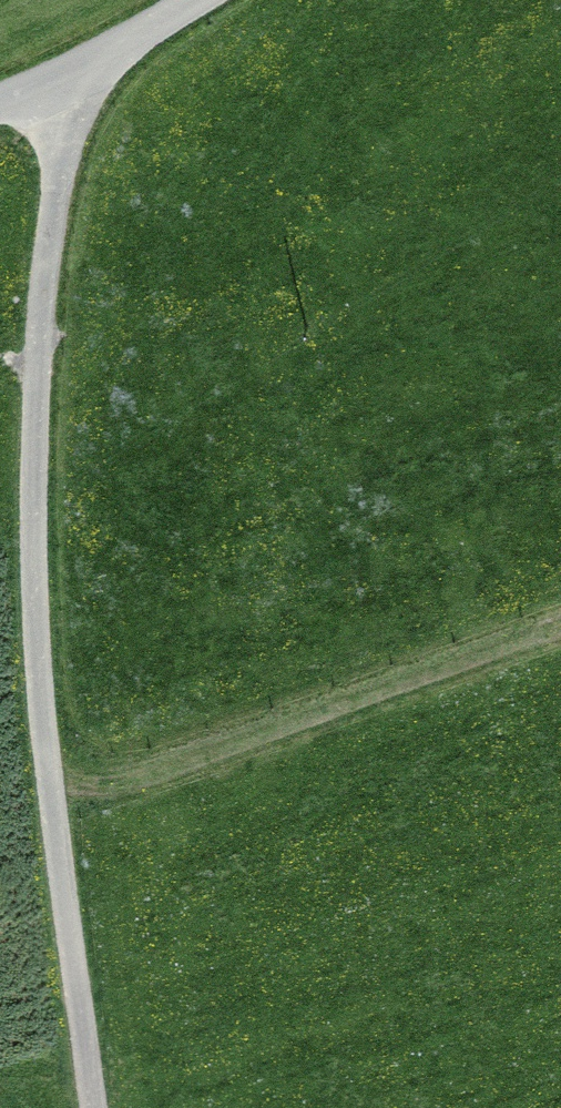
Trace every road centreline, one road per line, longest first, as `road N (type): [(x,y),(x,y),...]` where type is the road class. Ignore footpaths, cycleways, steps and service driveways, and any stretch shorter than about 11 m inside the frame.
road 1 (track): [(91,1107),(49,804),(33,534),(46,282),(74,67)]
road 2 (track): [(49,804),(560,621)]
road 3 (residential): [(0,99),(194,0)]

